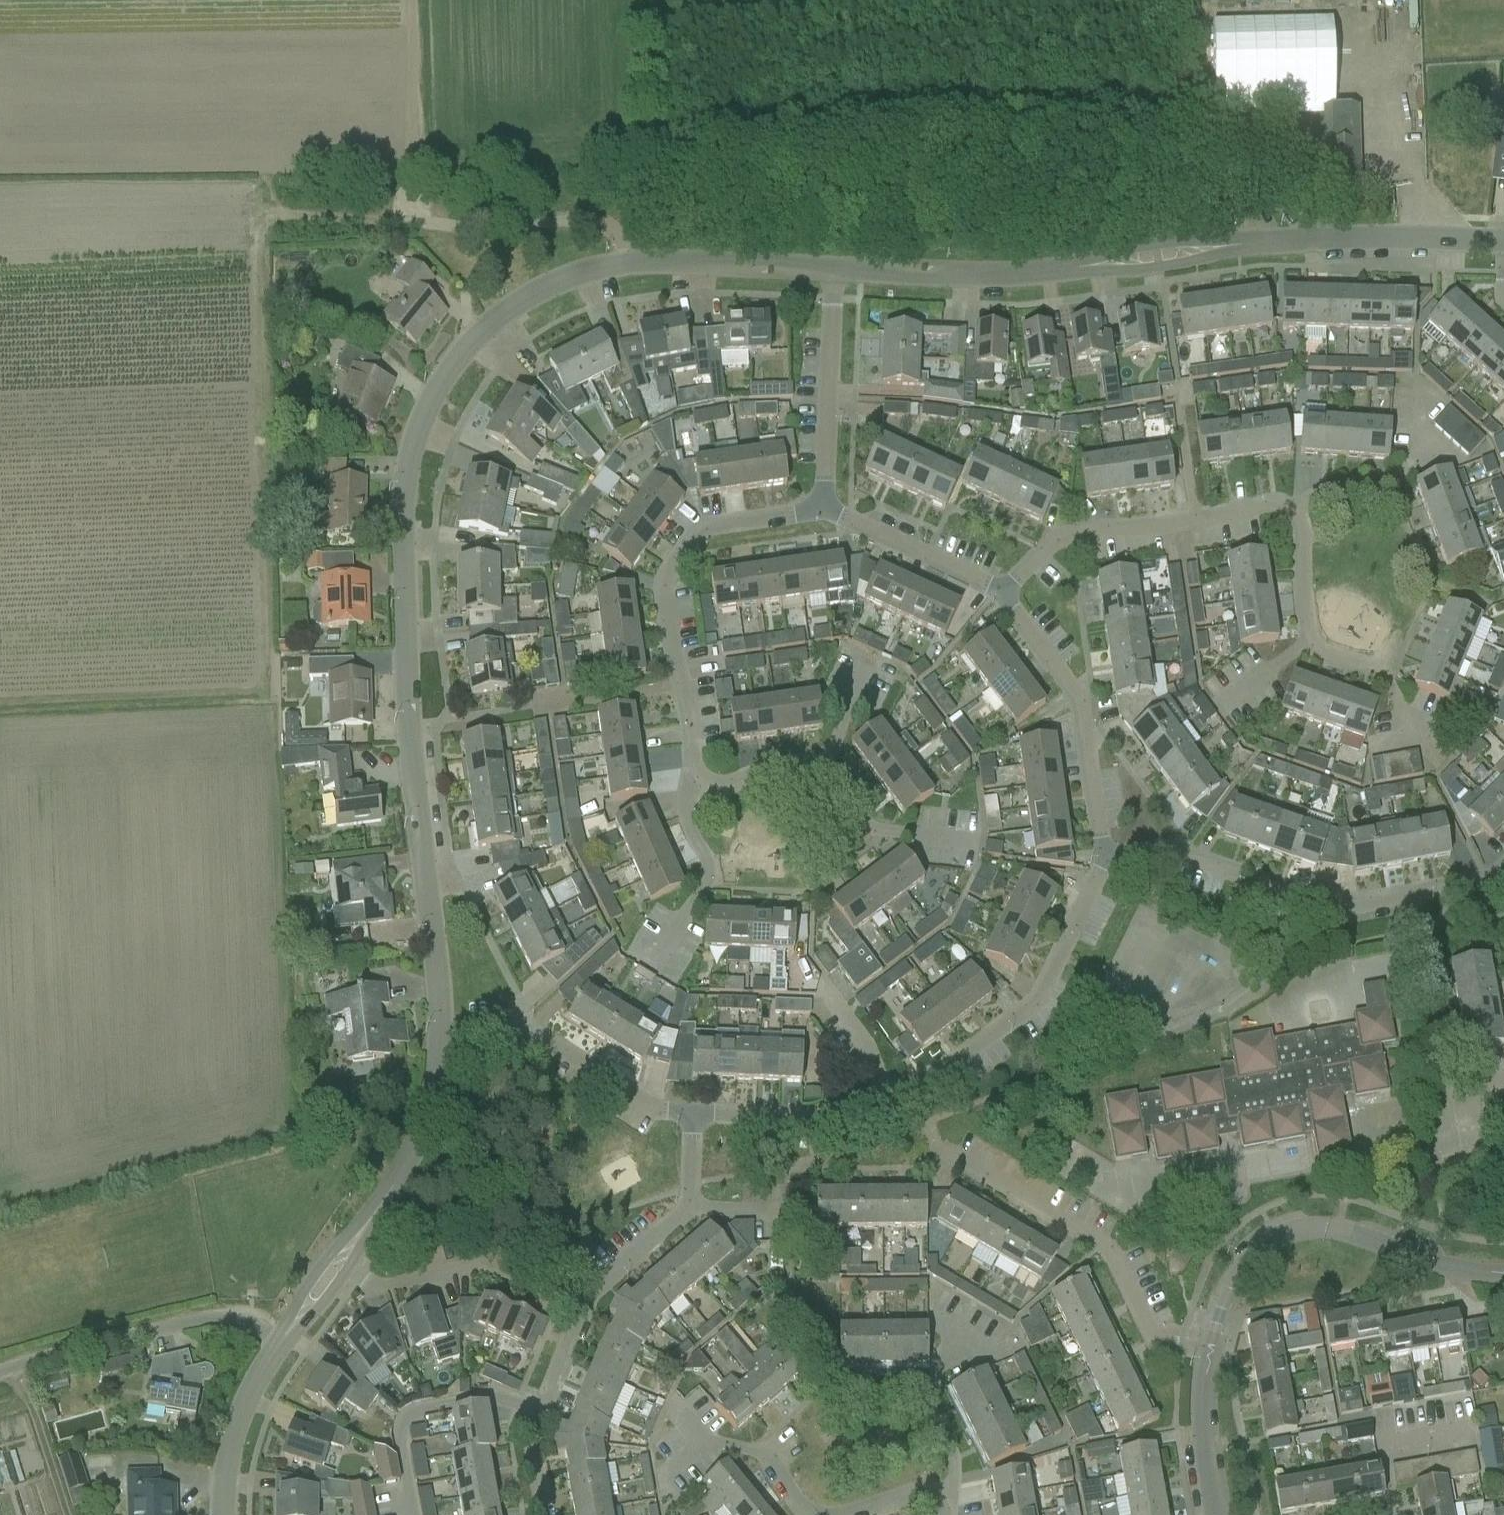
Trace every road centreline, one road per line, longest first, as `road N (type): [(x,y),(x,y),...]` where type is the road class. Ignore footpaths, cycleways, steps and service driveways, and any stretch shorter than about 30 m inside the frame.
road 1 (residential): [(438,1029),(408,726),(401,523),(412,440),(450,369),(477,337),(536,293),(578,276),(639,263),(827,276)]
road 2 (residential): [(827,276),(992,280),(1114,273),(1276,243),(1503,248)]
road 3 (residential): [(1003,593),(1048,543),(1076,530),(1298,506),(1308,640),(1332,659),(1382,672)]
road 4 (residential): [(1215,1514),(1201,1417),(1206,1354),(1242,1269),(1270,1241),(1323,1230),(1447,1269),(1503,1274)]
road 5 (residential): [(1104,859),(1038,998),(941,1074),(811,1116),(692,1113)]
road 6 (residential): [(545,1514),(531,1438),(540,1412),(590,1294),(689,1208),(692,1113)]
road 7 (residential): [(1104,859),(1183,855),(1334,912),(1490,883),(1503,870)]
road 8 (residential): [(693,781),(664,585),(704,525),(821,509)]
road 9 (residential): [(979,842),(866,827),(825,770),(804,762),(720,786),(693,781)]
road 10 (unclassified): [(0,1372),(203,1320),(246,1323),(281,1343)]
road 11 (residential): [(1003,593),(1079,699),(1104,859)]
road 12 (residential): [(692,1113),(661,1110),(527,1030),(438,1029)]
road 13 (residential): [(340,1257),(409,1154),(438,1029)]
road 14 (residential): [(827,276),(821,509)]
road 15 (residential): [(651,968),(709,882),(686,814),(693,781)]
road 16 (residential): [(821,509),(1003,593)]
road 17 (residential): [(220,1514),(235,1421),(281,1343)]
road 18 (residential): [(947,1499),(954,1458),(932,1423),(929,1398),(951,1346)]
road 19 (track): [(16,1368),(65,1514)]
road 20 (residential): [(479,1264),(377,1288),(340,1257)]
road 21 (residential): [(1396,1514),(1383,1450),(1463,1437)]
road 22 (residential): [(703,1443),(766,1457),(812,1514)]

